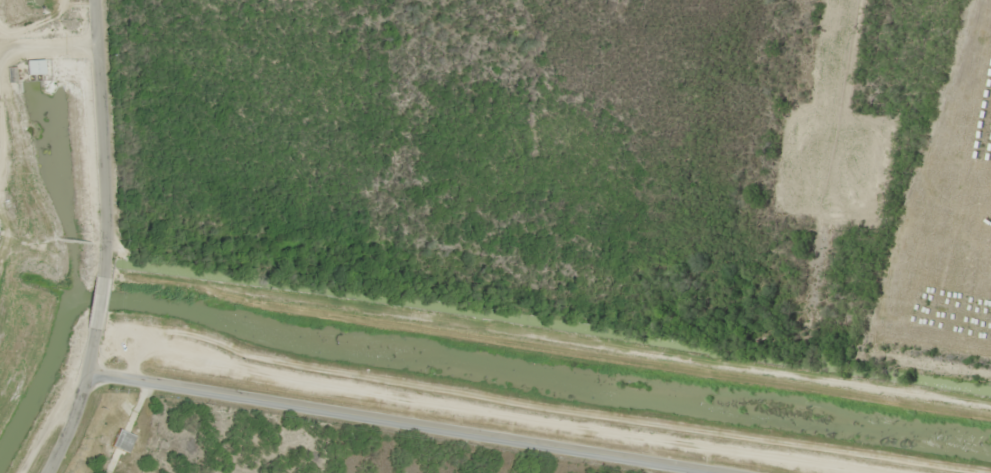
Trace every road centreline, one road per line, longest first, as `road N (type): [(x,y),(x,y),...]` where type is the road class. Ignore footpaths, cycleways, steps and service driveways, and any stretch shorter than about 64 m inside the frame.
road 1 (residential): [(105,369),(745,472)]
road 2 (residential): [(105,369),(91,312),(93,0)]
road 3 (residential): [(41,472),(76,388),(105,369)]

